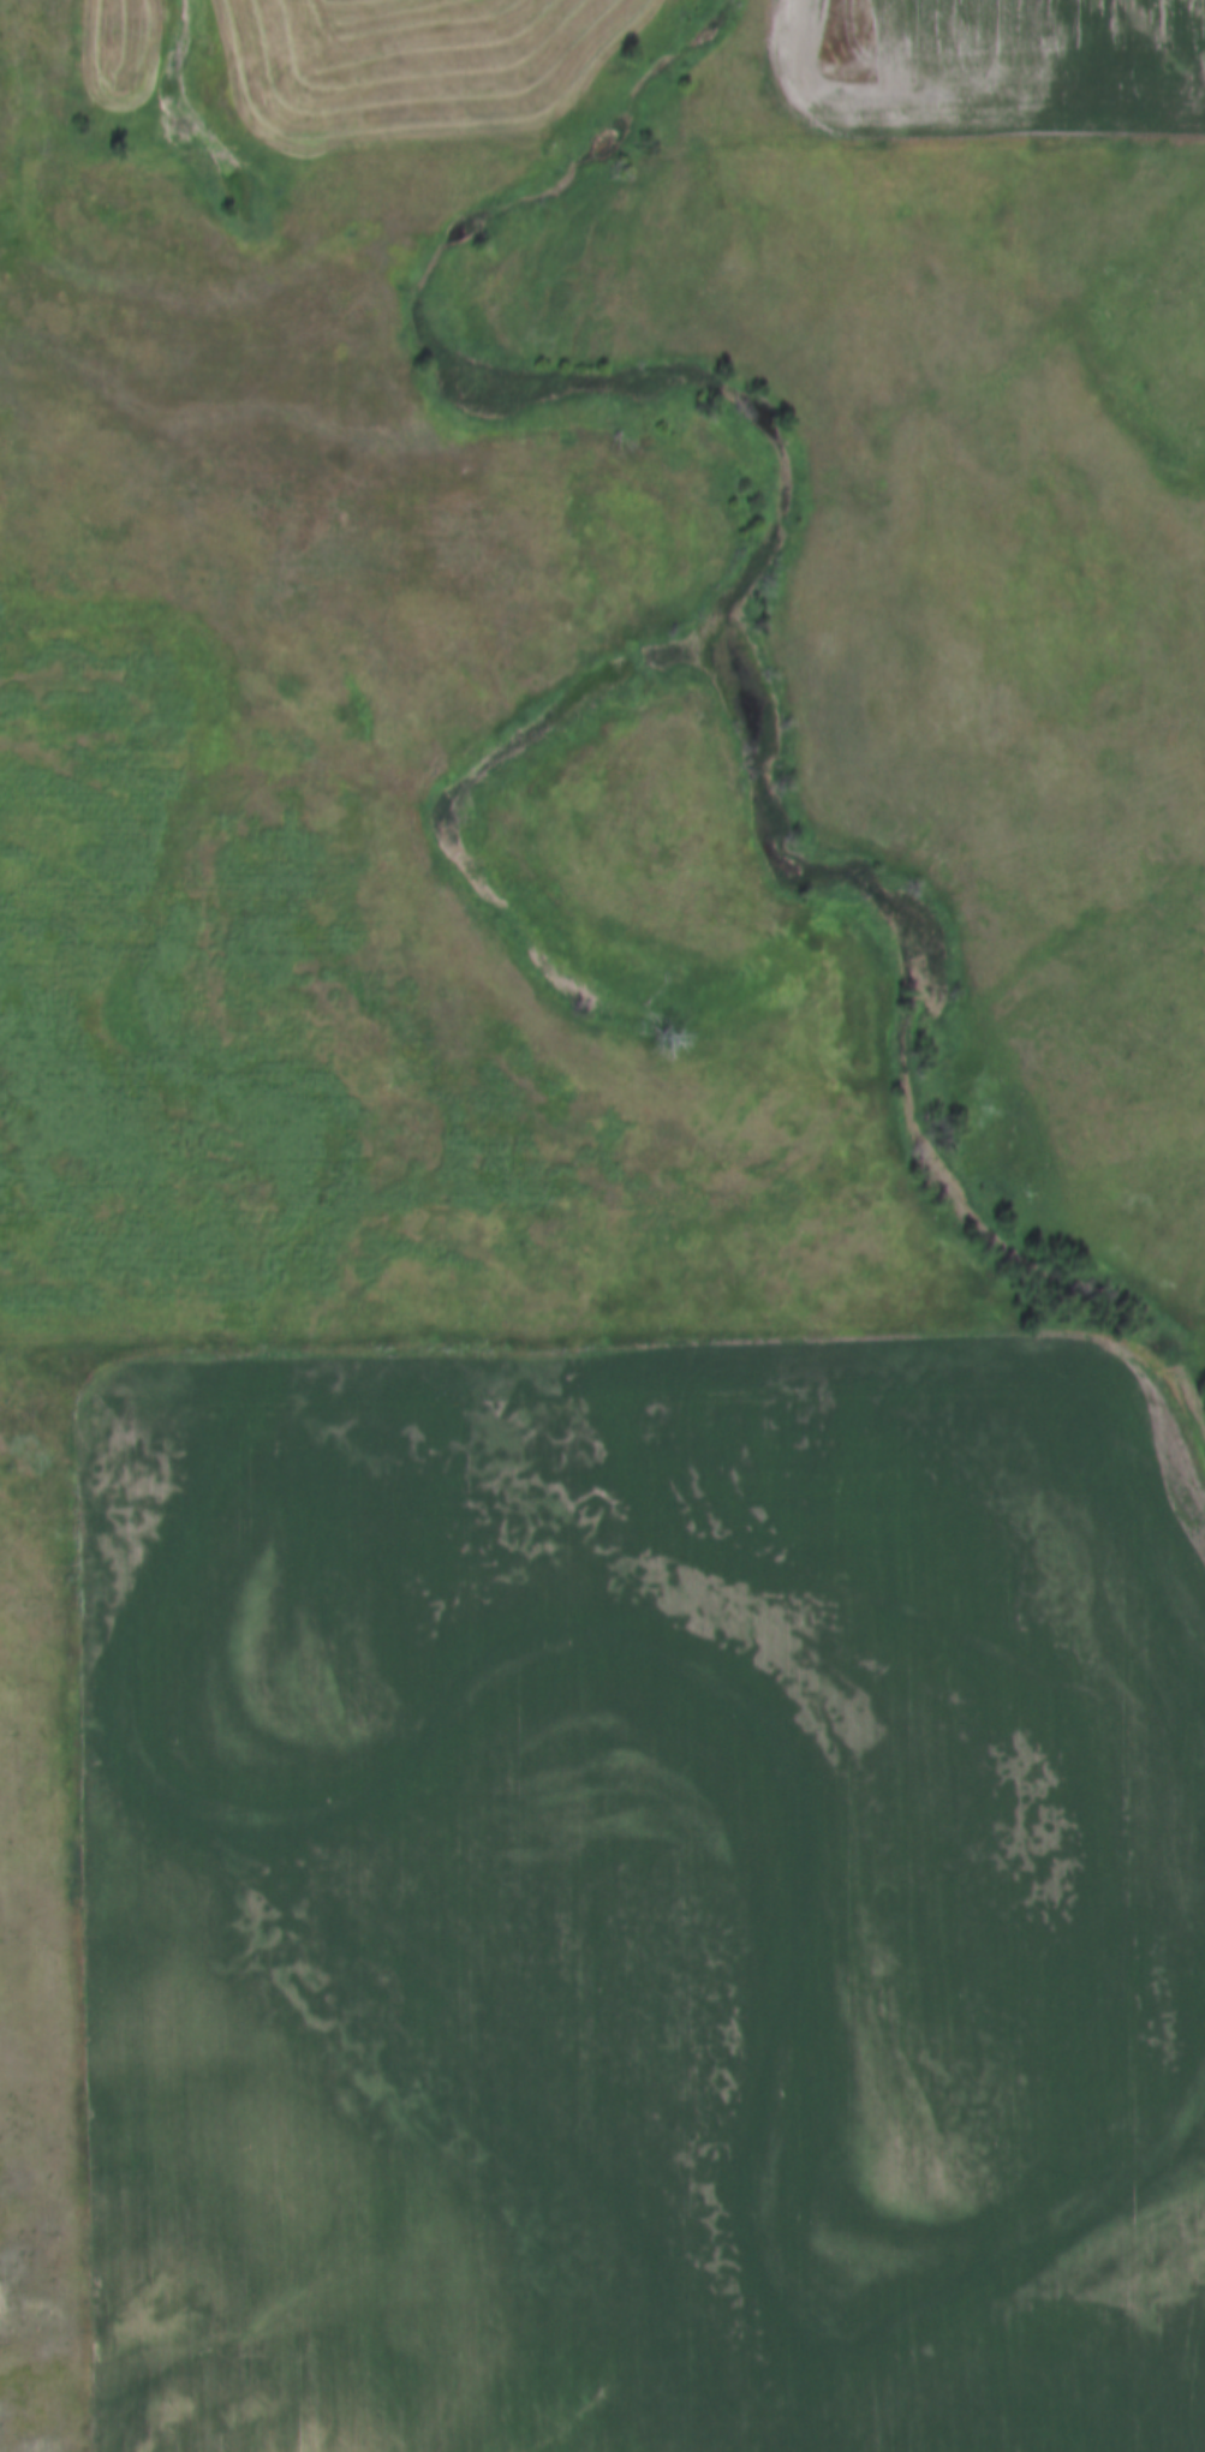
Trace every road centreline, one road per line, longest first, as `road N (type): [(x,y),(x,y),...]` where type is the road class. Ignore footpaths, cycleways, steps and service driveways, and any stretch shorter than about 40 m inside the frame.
road 1 (track): [(1204,1340),(32,1346),(0,1371)]

